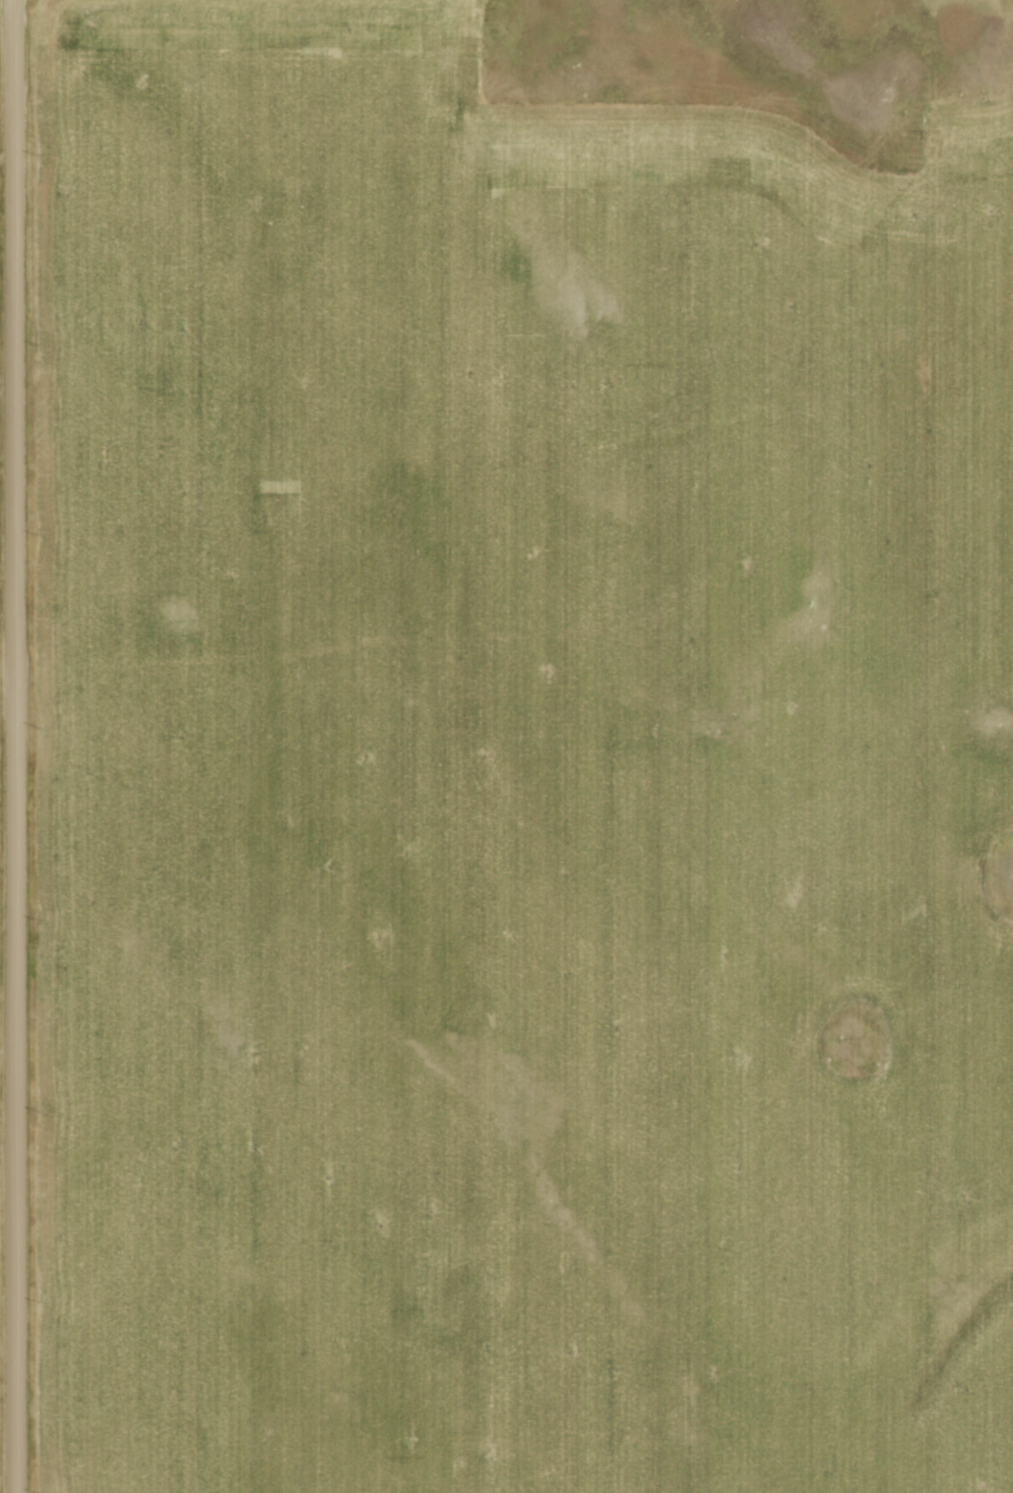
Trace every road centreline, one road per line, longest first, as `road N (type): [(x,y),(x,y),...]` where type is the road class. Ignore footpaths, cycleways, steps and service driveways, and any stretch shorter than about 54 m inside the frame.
road 1 (residential): [(17,1492),(14,0)]

